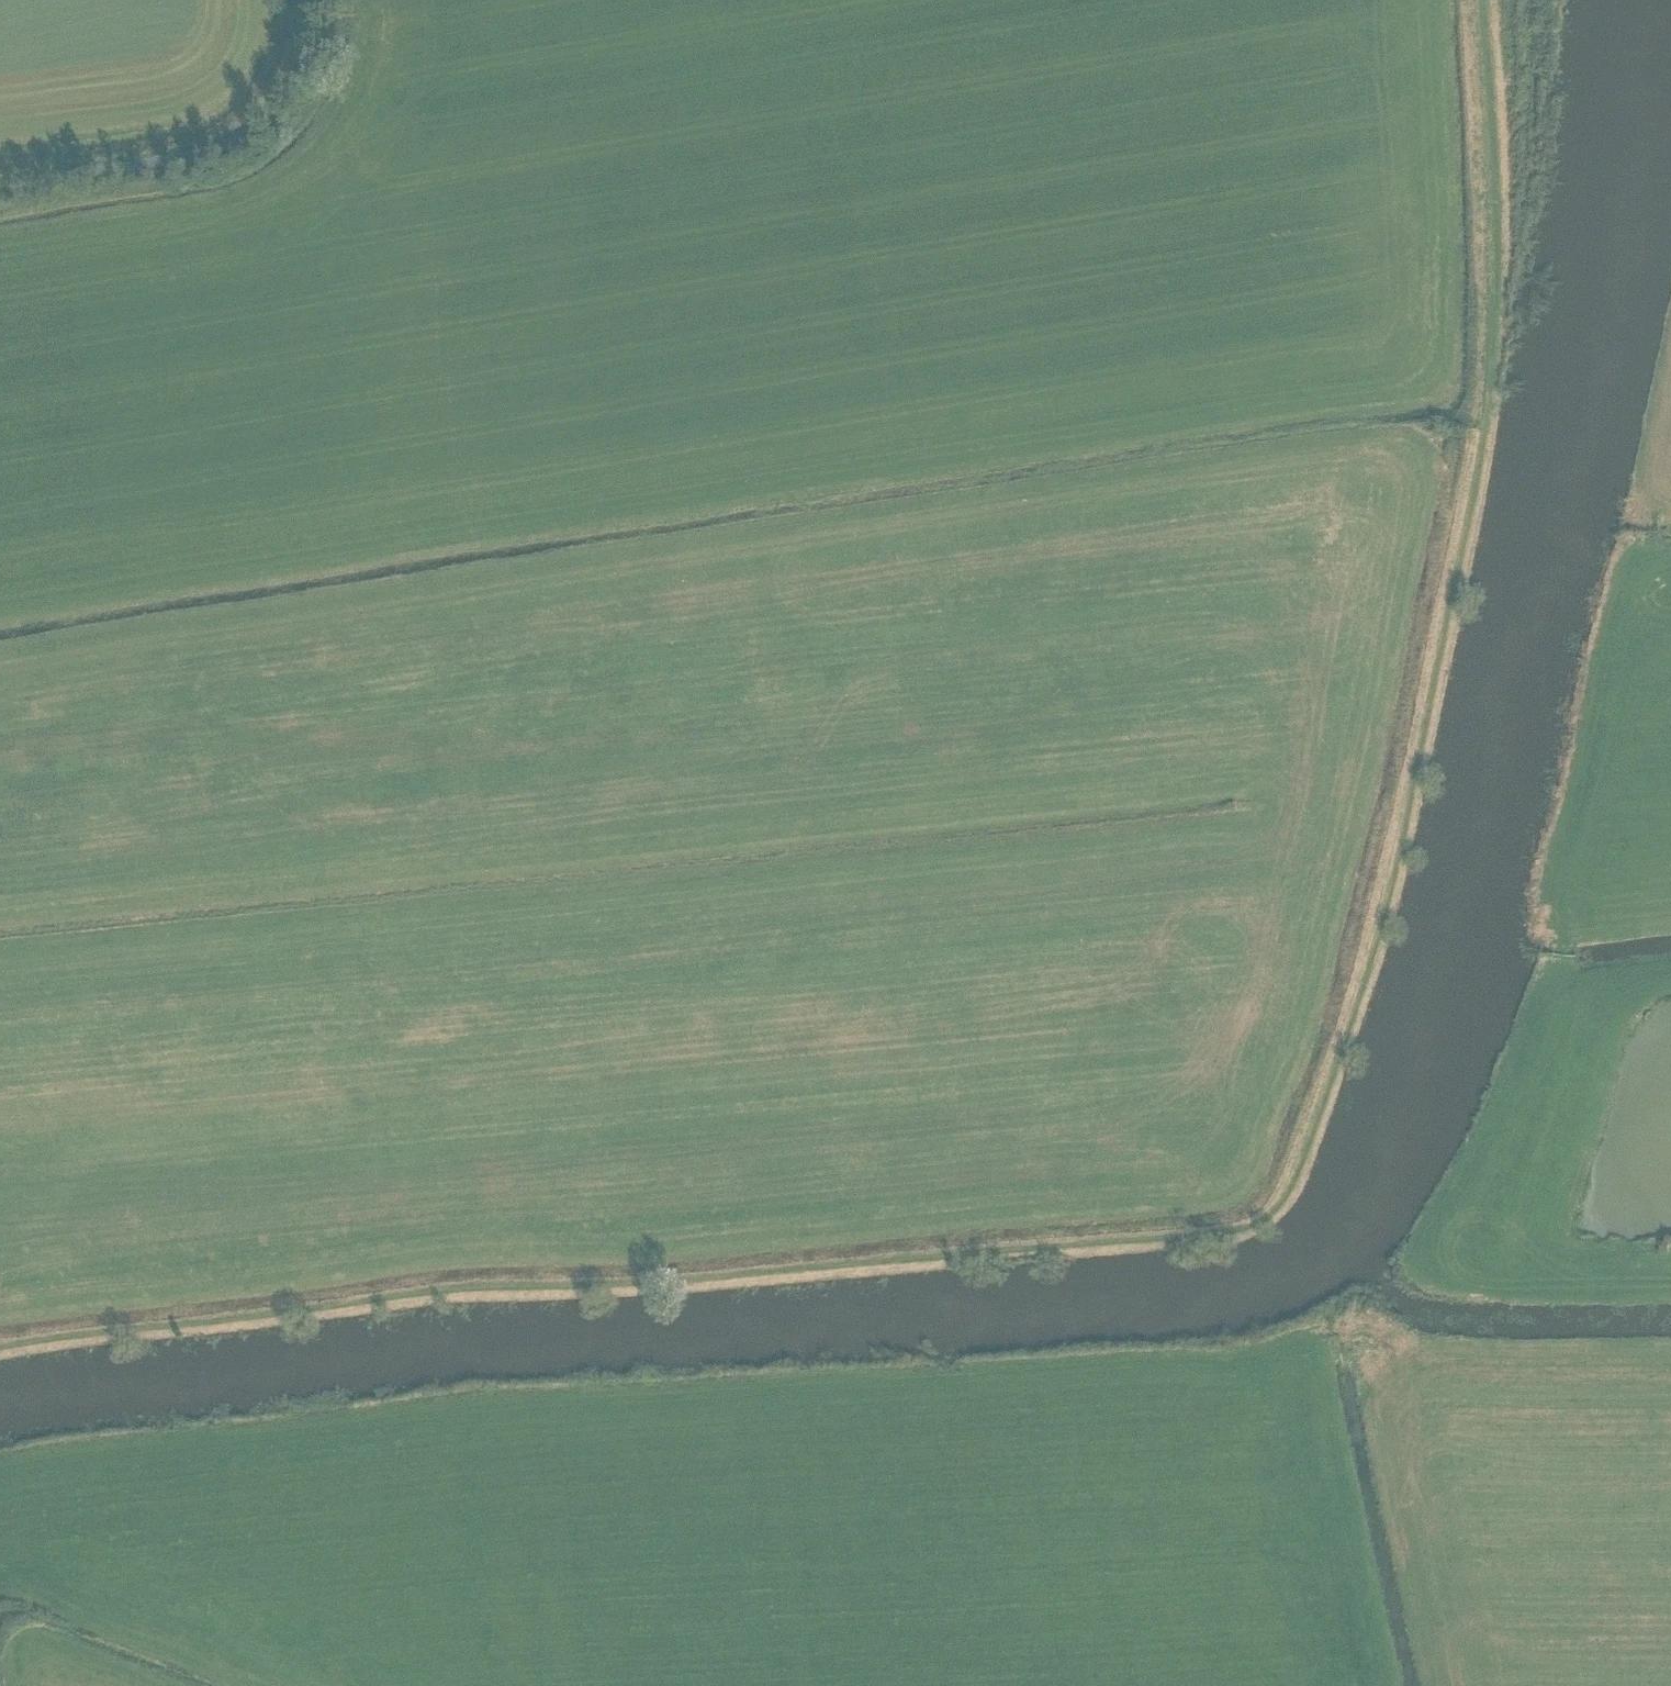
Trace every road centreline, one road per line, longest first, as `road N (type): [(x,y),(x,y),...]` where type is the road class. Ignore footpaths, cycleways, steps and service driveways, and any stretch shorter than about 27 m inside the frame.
road 1 (unclassified): [(0,183),(185,158),(238,141),(288,97),(310,49),(313,0)]

